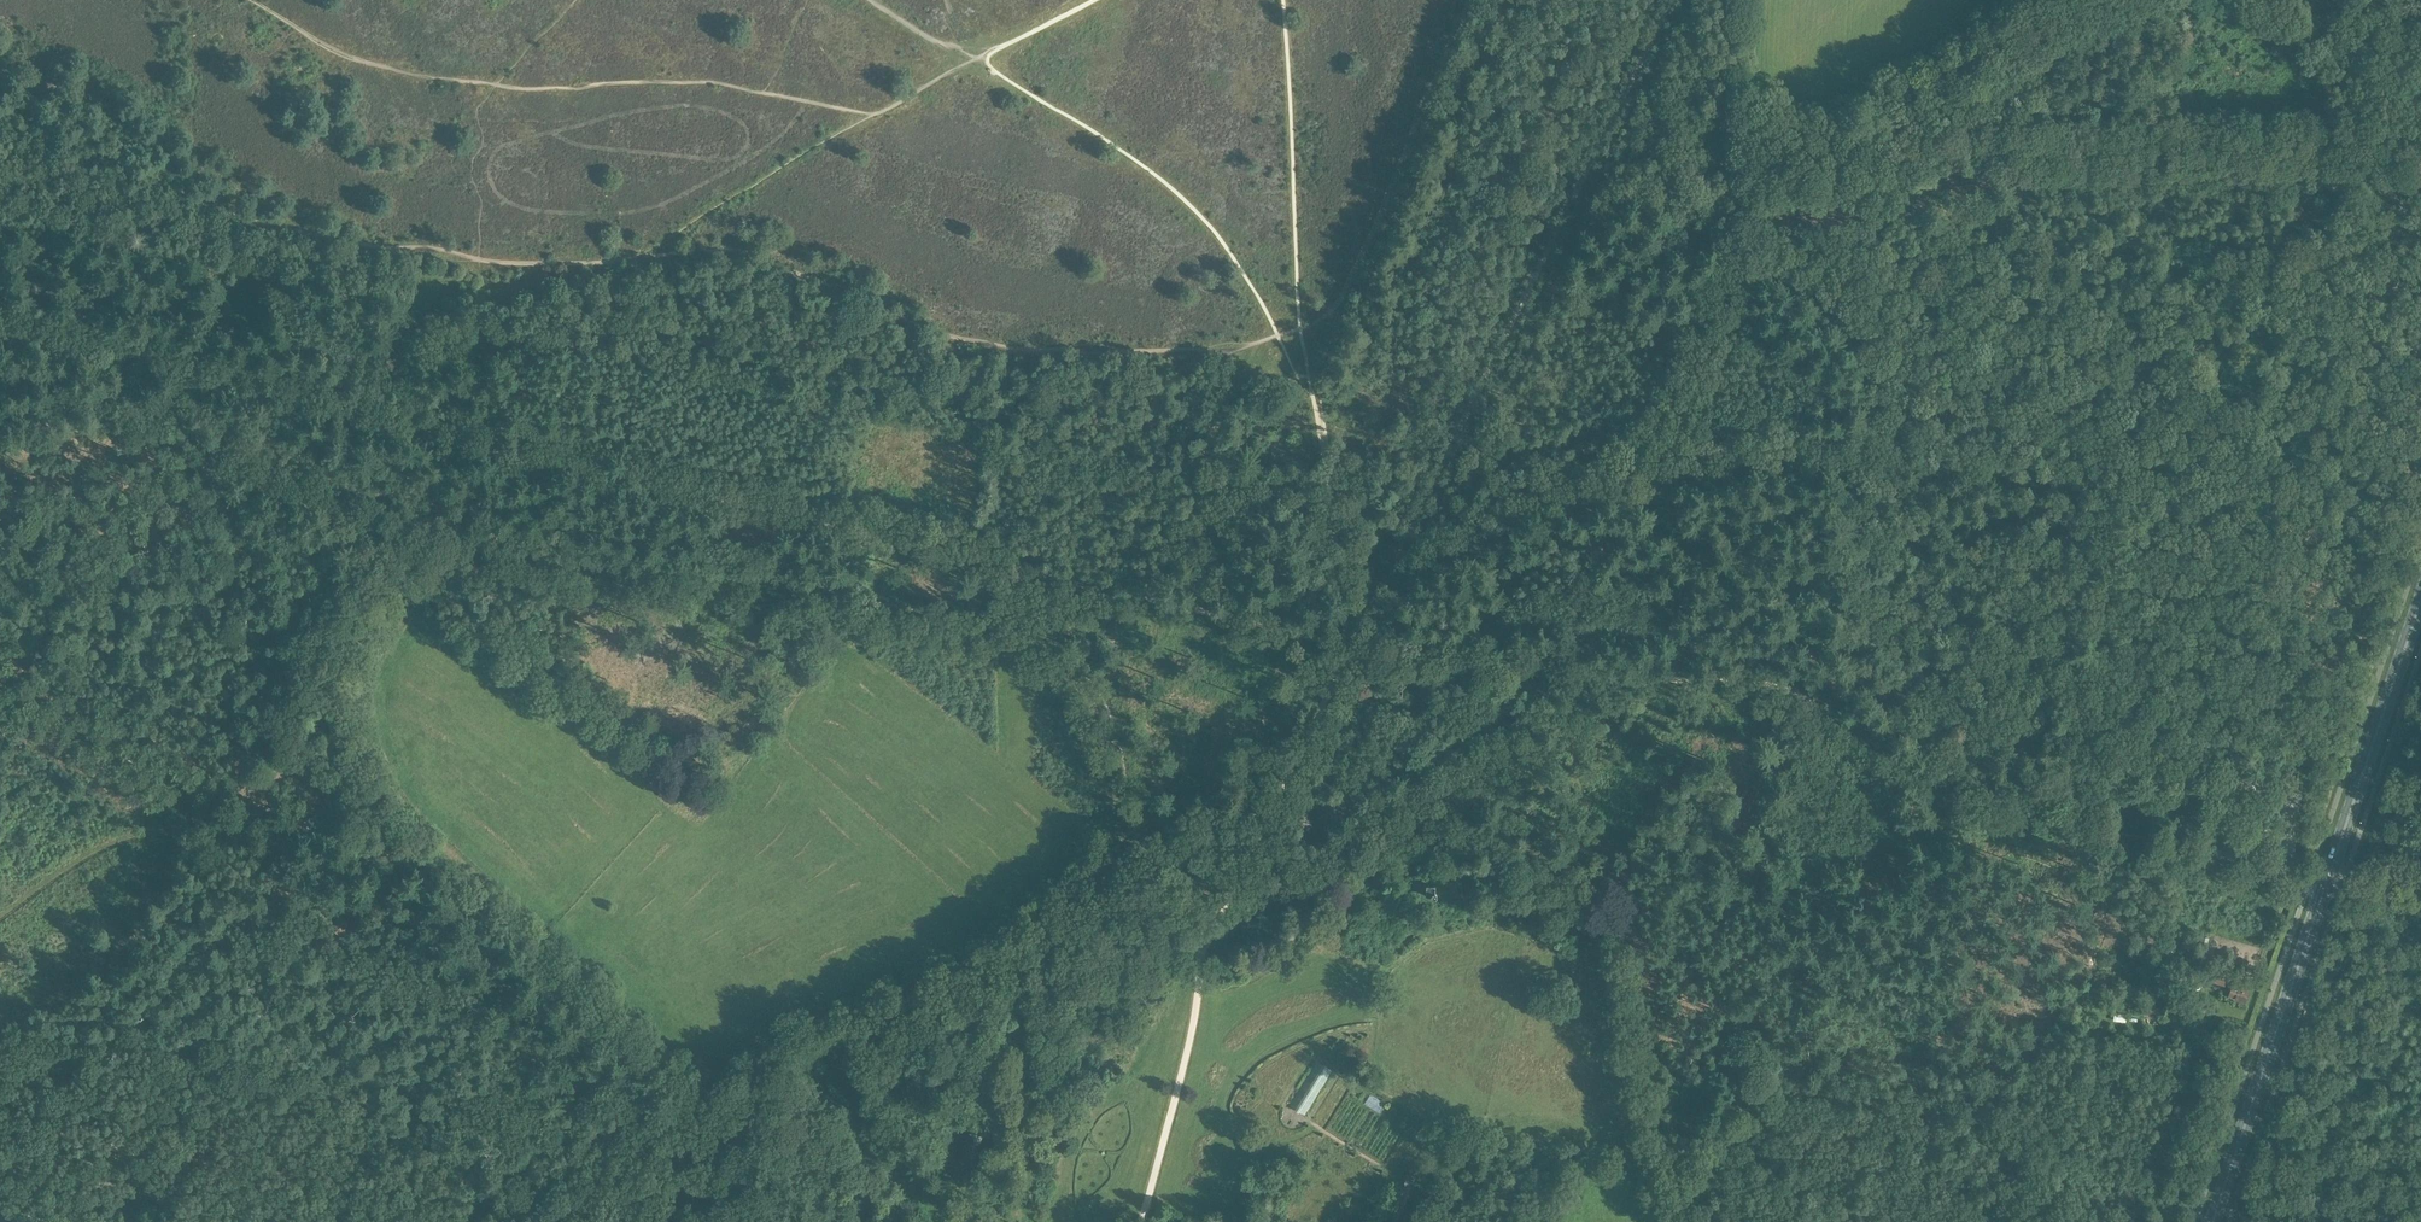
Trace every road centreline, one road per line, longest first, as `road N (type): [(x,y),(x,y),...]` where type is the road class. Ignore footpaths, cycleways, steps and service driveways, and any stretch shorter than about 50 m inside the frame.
road 1 (track): [(1090,591),(0,323)]
road 2 (track): [(2211,855),(1970,811),(1781,685),(1349,650)]
road 3 (track): [(2138,489),(1885,460),(1951,324),(1997,296),(2037,284),(2136,270),(2209,270),(2408,312),(2420,324)]
road 4 (track): [(2223,766),(2170,772),(2050,755),(2009,741),(1977,718),(1942,683),(1932,656),(1885,460),(1731,447),(1646,459)]
road 5 (track): [(668,240),(599,263),(392,251),(199,206),(0,126)]
road 6 (primary): [(2214,1221),(2420,603)]
road 7 (track): [(2420,528),(2138,489),(2029,823)]
road 8 (track): [(668,240),(680,255),(738,251),(998,349),(1209,348),(1277,334)]
road 9 (track): [(1668,0),(1395,557)]
road 10 (track): [(1349,650),(1216,921),(1142,1221)]
road 11 (track): [(1141,826),(1042,927),(978,977),(884,1010),(805,1055),(776,1086),(761,1144),(678,1100)]
road 12 (track): [(2420,448),(2373,579),(2301,708),(2267,745),(2223,766)]
road 13 (track): [(1646,459),(1395,557)]
road 14 (track): [(1349,650),(1090,591)]
road 15 (track): [(1005,1221),(960,1192),(832,1171),(761,1144)]

